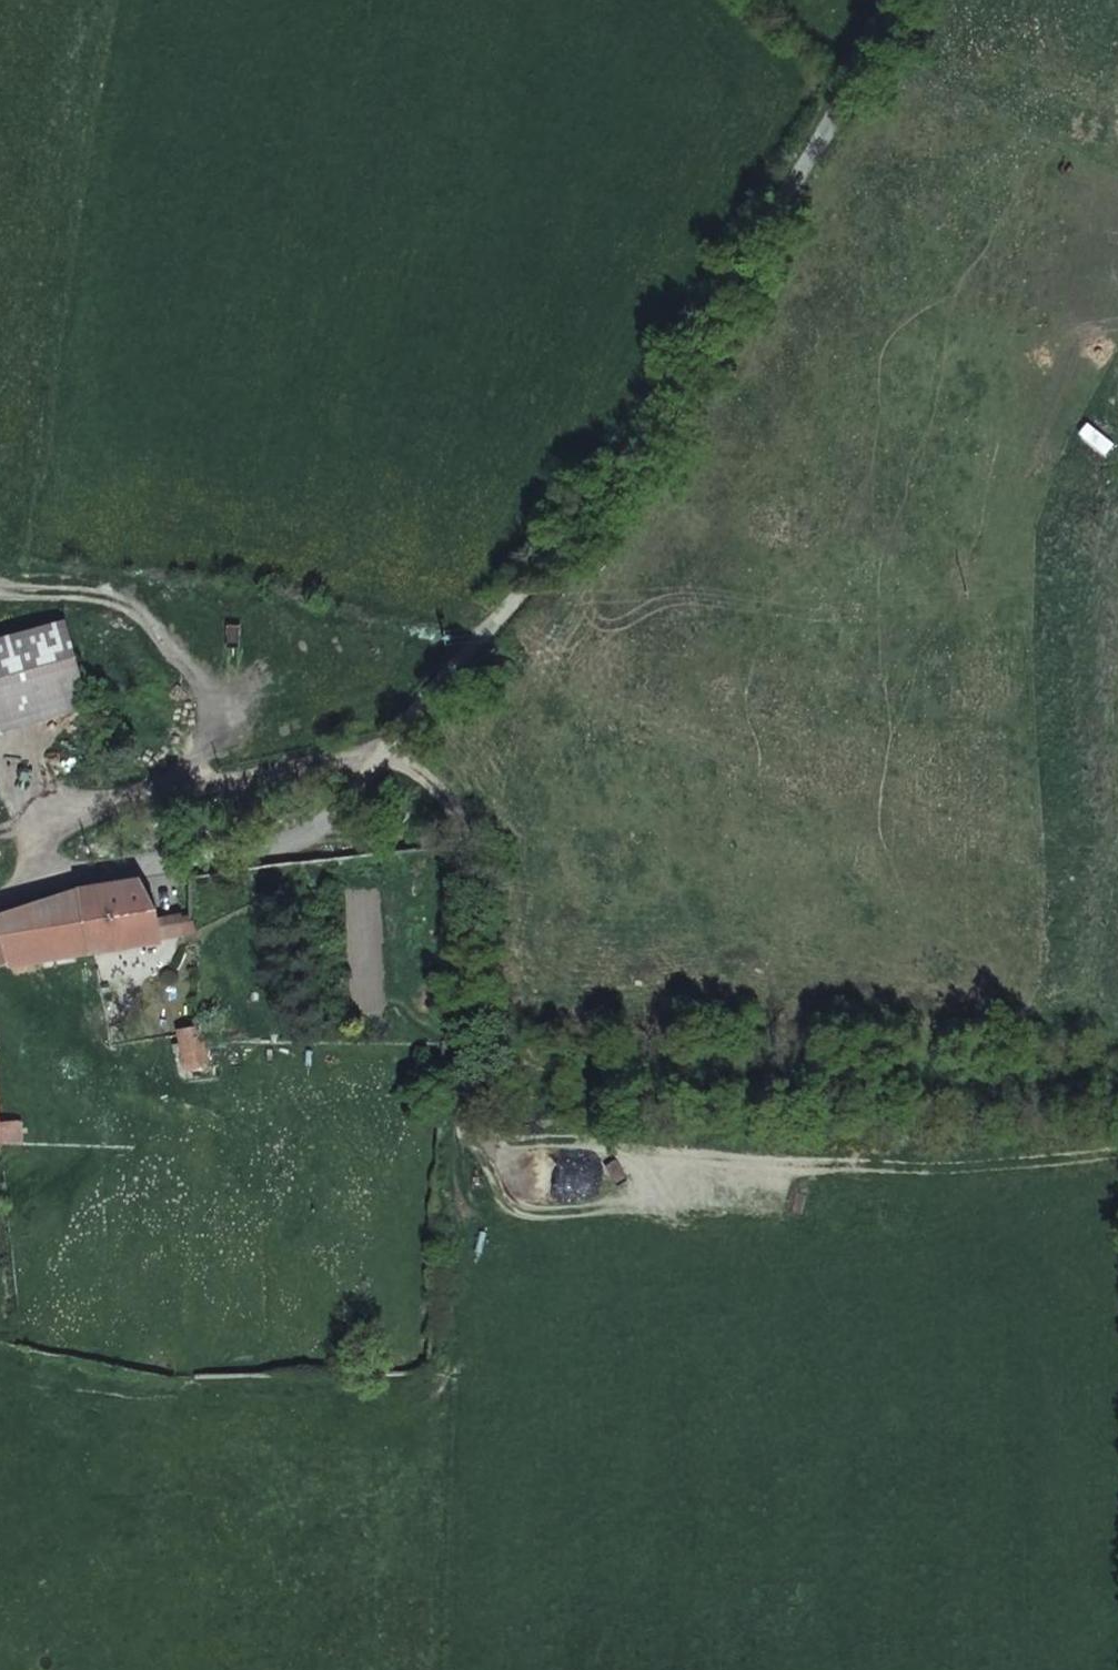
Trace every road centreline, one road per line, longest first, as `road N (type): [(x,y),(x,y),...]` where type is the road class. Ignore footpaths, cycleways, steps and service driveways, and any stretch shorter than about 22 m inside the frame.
road 1 (unclassified): [(0,895),(76,869),(293,846),(356,797),(404,728),(522,595),(845,101),(900,0)]

